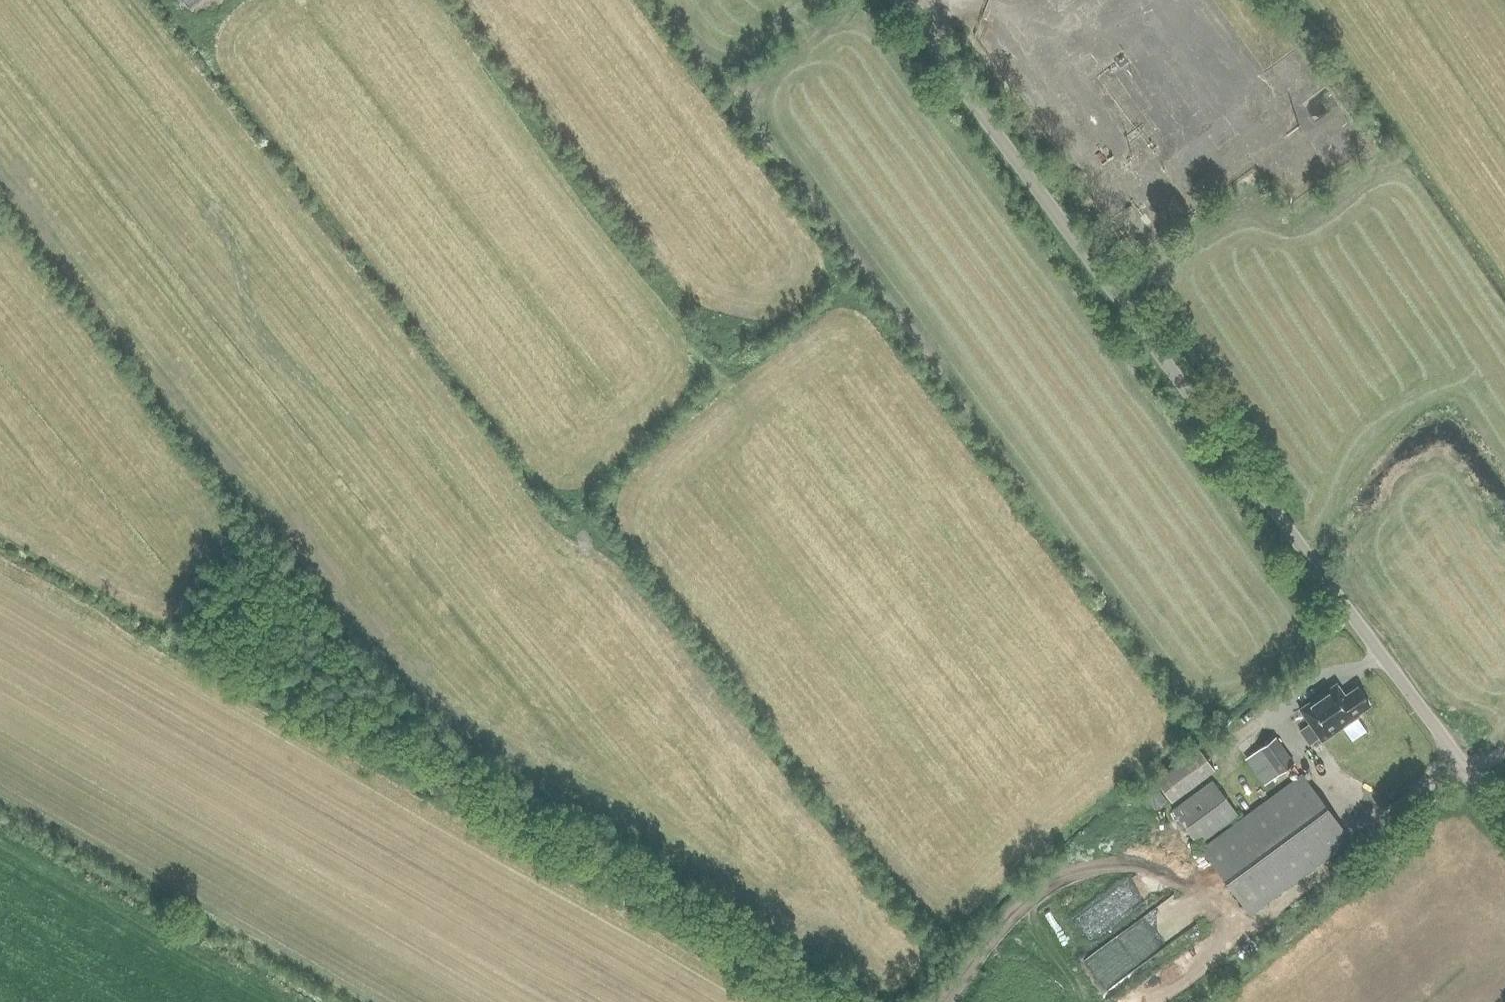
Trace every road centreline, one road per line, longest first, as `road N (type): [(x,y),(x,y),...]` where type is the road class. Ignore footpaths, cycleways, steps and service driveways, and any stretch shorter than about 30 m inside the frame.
road 1 (unclassified): [(1504,827),(896,0)]

